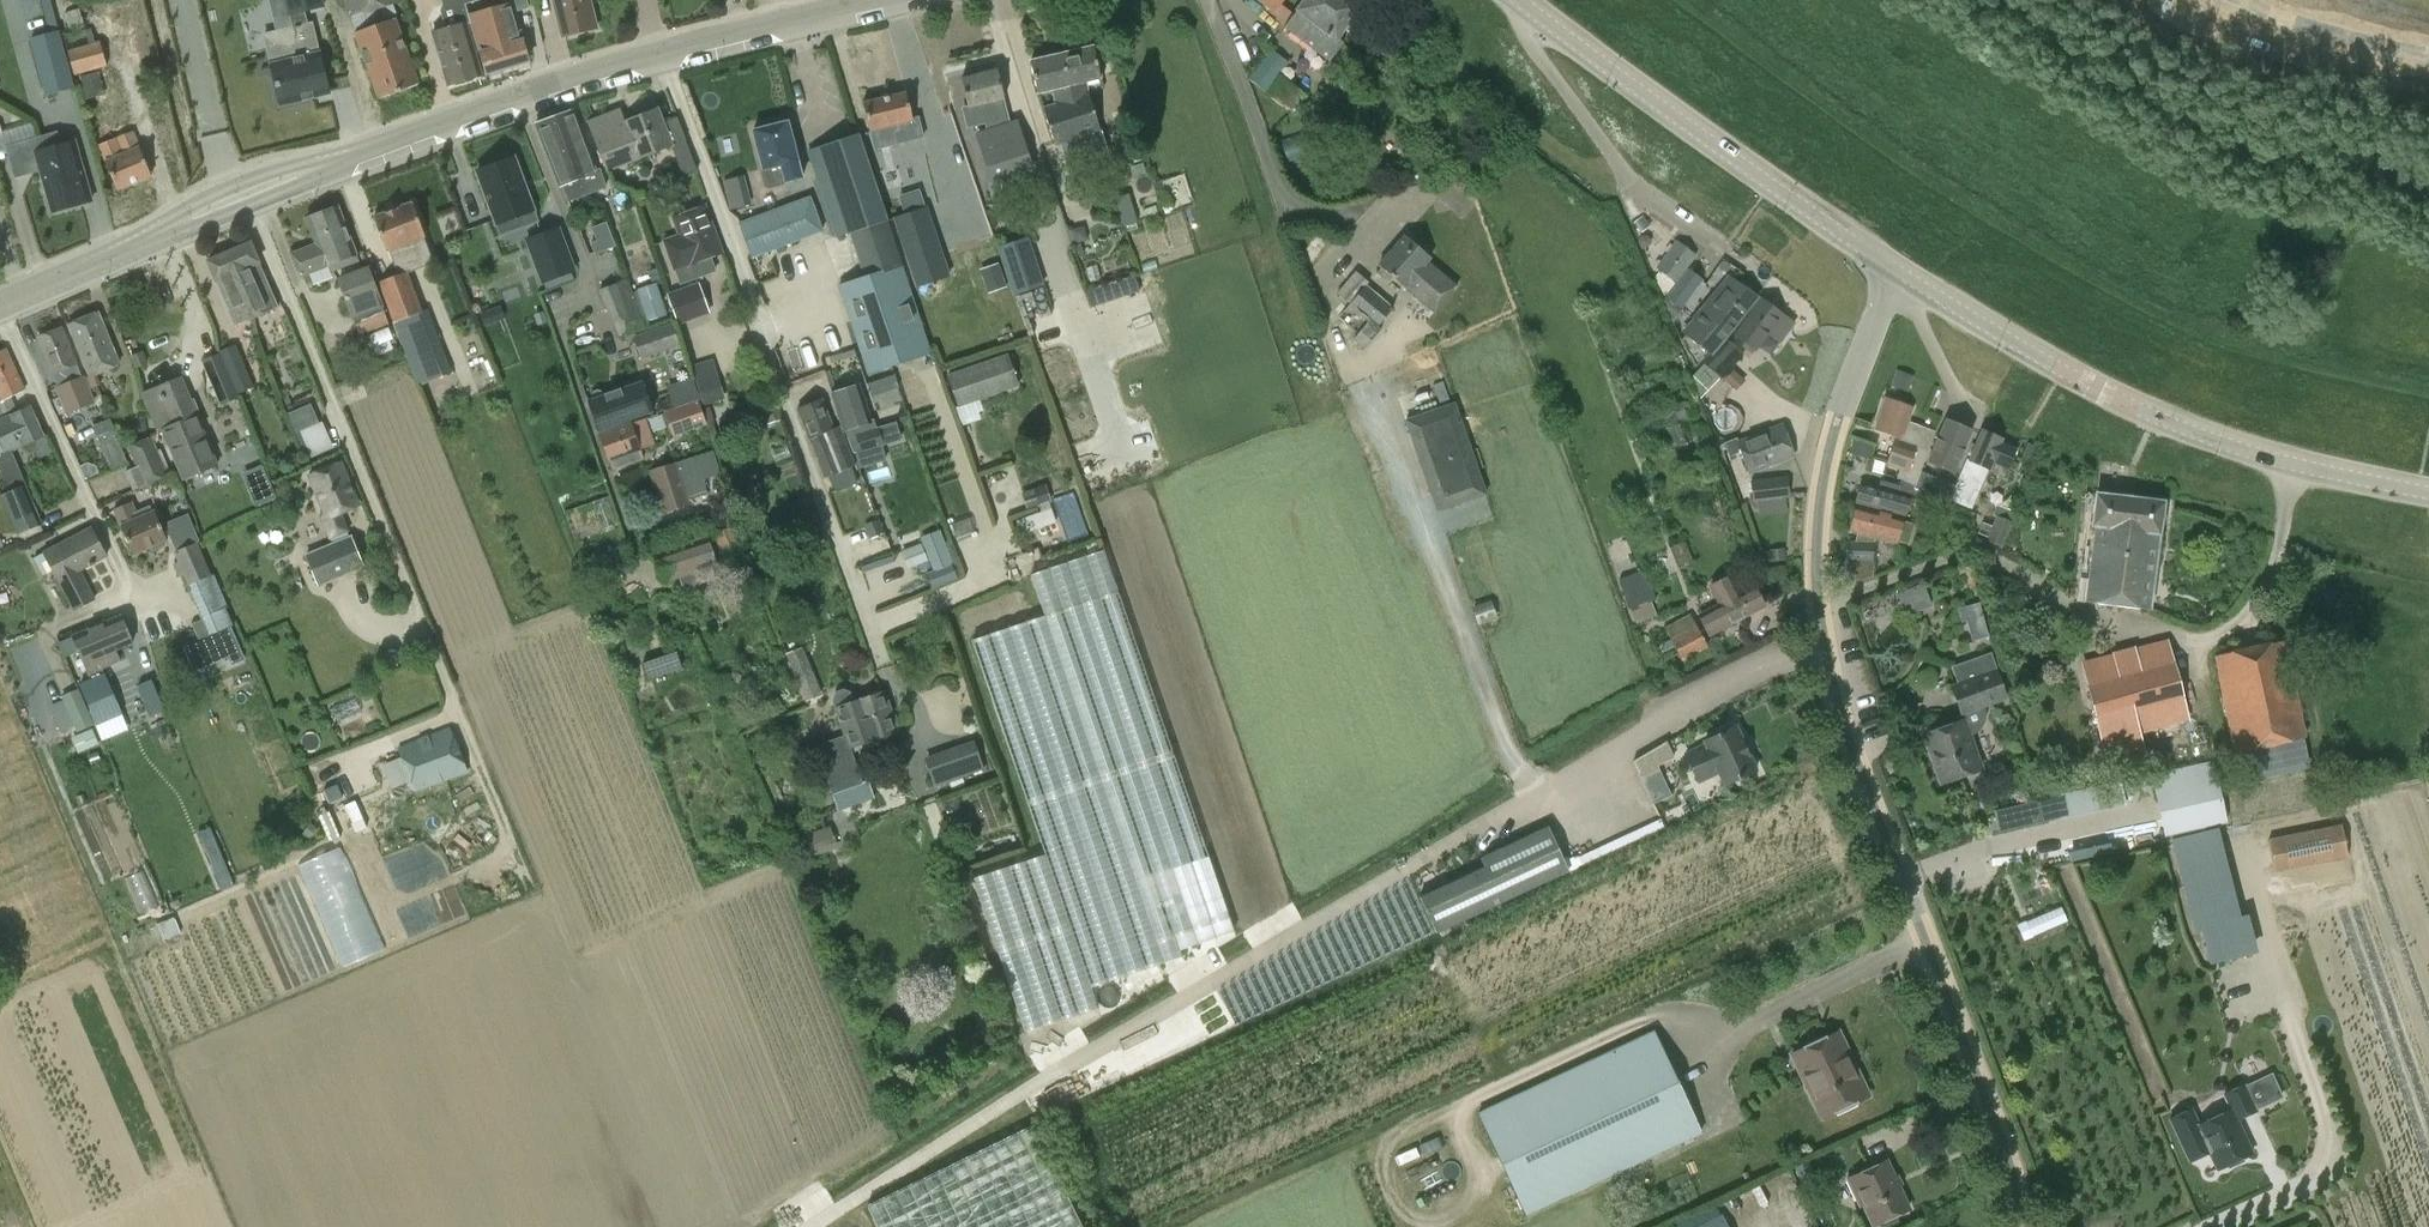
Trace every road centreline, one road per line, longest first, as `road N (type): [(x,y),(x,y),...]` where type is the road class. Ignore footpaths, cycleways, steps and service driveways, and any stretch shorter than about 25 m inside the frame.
road 1 (unclassified): [(2018,1226),(1997,1126),(1833,703),(1815,621),(1824,448),(1887,270)]
road 2 (residential): [(664,57),(888,679)]
road 3 (residential): [(473,754),(249,202)]
road 4 (tertiary): [(2428,494),(2273,463),(2150,420),(2014,355),(1887,270)]
road 5 (tertiary): [(1887,270),(1519,0)]
road 6 (tertiary): [(249,202),(664,57)]
road 7 (residential): [(0,317),(141,614)]
road 8 (tertiary): [(0,307),(249,202)]
road 9 (tertiary): [(664,57),(872,0)]

